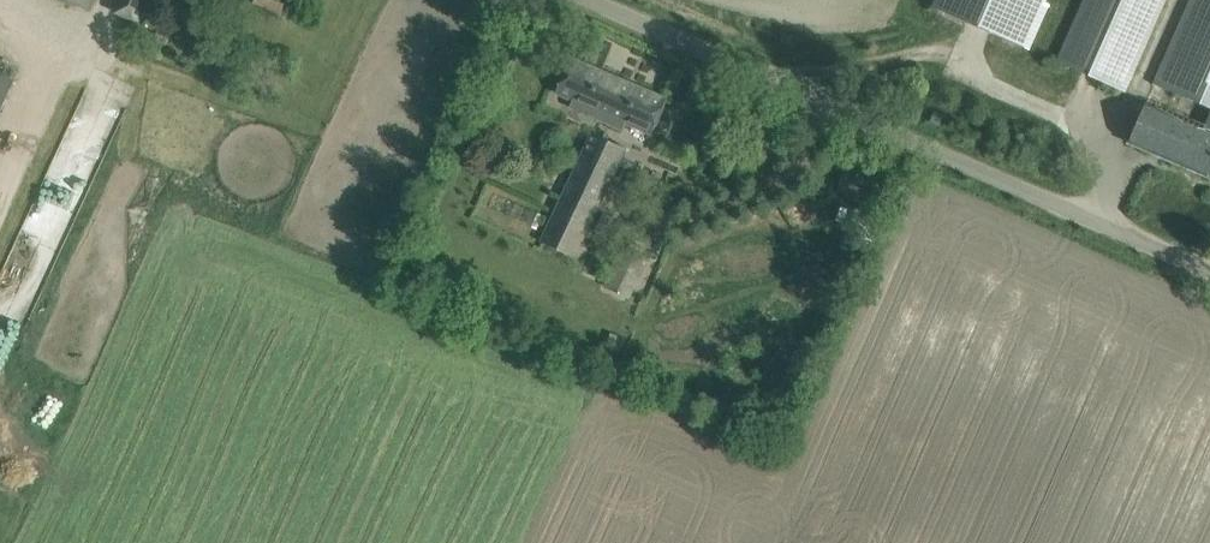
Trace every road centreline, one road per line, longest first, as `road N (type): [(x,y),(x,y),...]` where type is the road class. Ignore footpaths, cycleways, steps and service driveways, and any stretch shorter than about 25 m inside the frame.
road 1 (unclassified): [(1209,270),(590,0)]

